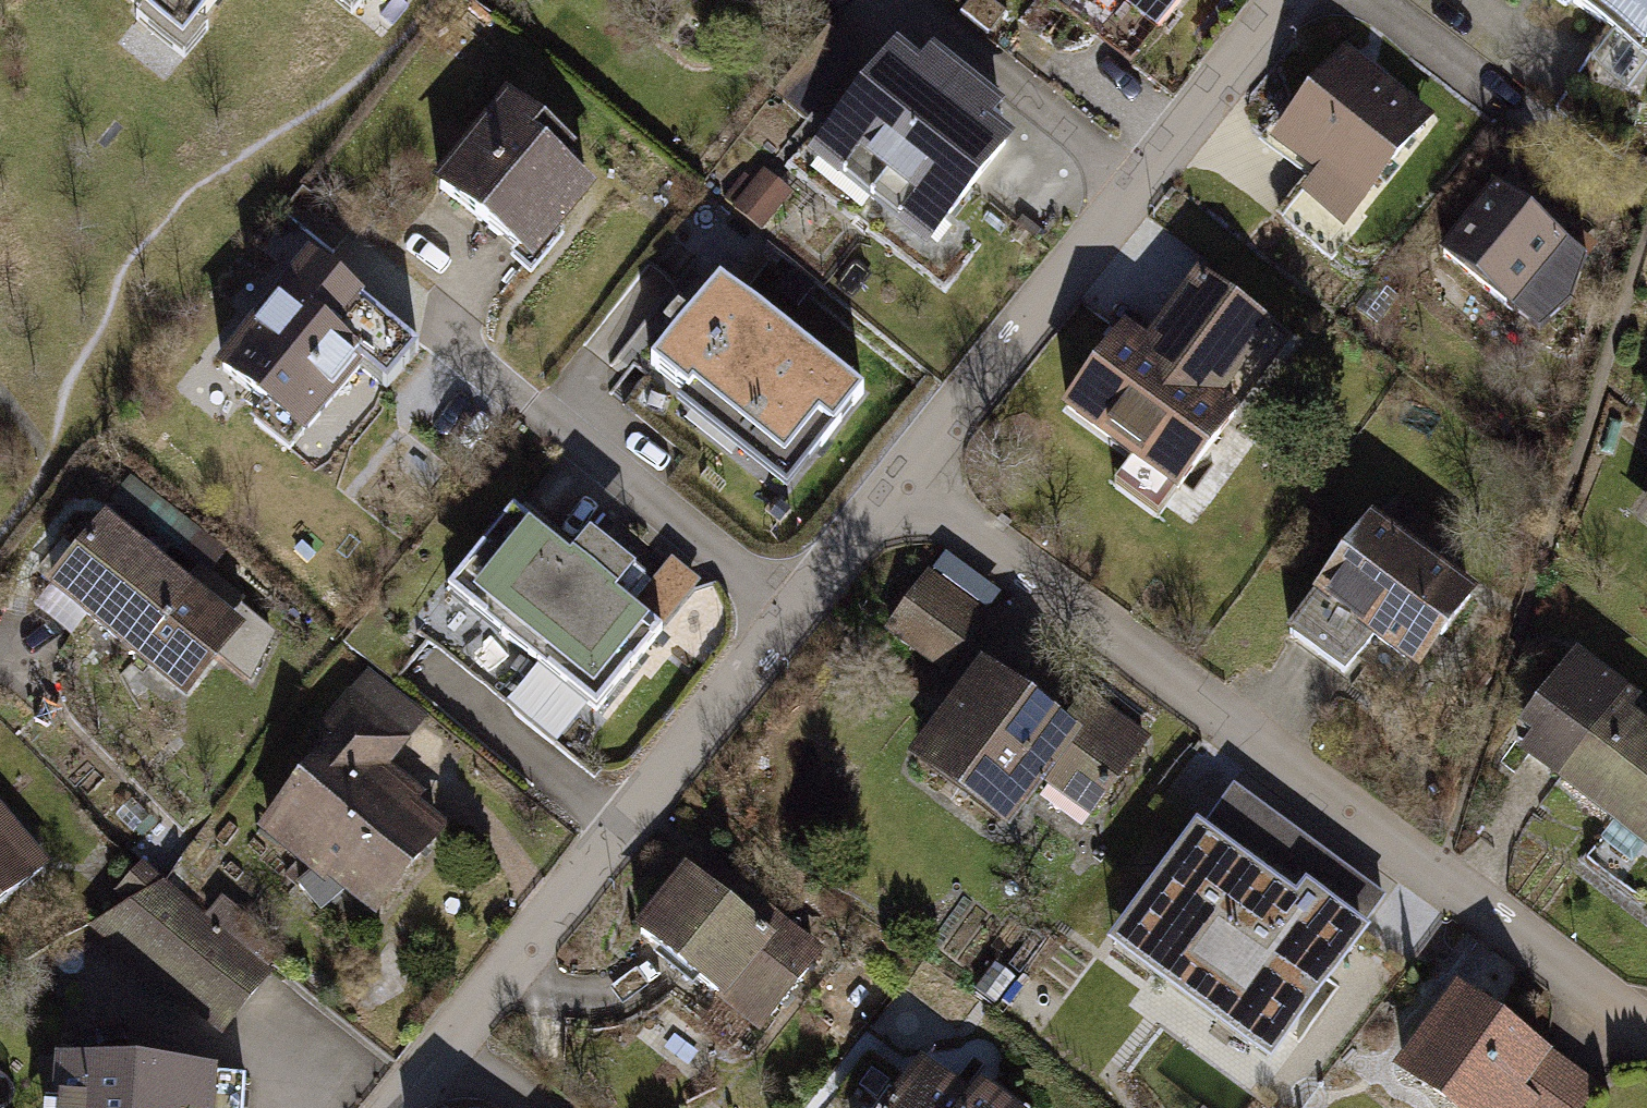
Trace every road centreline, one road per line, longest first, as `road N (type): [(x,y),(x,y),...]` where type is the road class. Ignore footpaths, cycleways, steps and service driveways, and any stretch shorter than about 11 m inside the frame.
road 1 (residential): [(903,478),(1646,1040)]
road 2 (residential): [(392,1107),(793,612)]
road 3 (residential): [(423,317),(793,612)]
road 4 (residential): [(903,478),(1141,184)]
road 5 (residential): [(901,0),(1141,184)]
road 6 (residential): [(1141,184),(1284,0)]
road 7 (residential): [(793,612),(903,478)]

